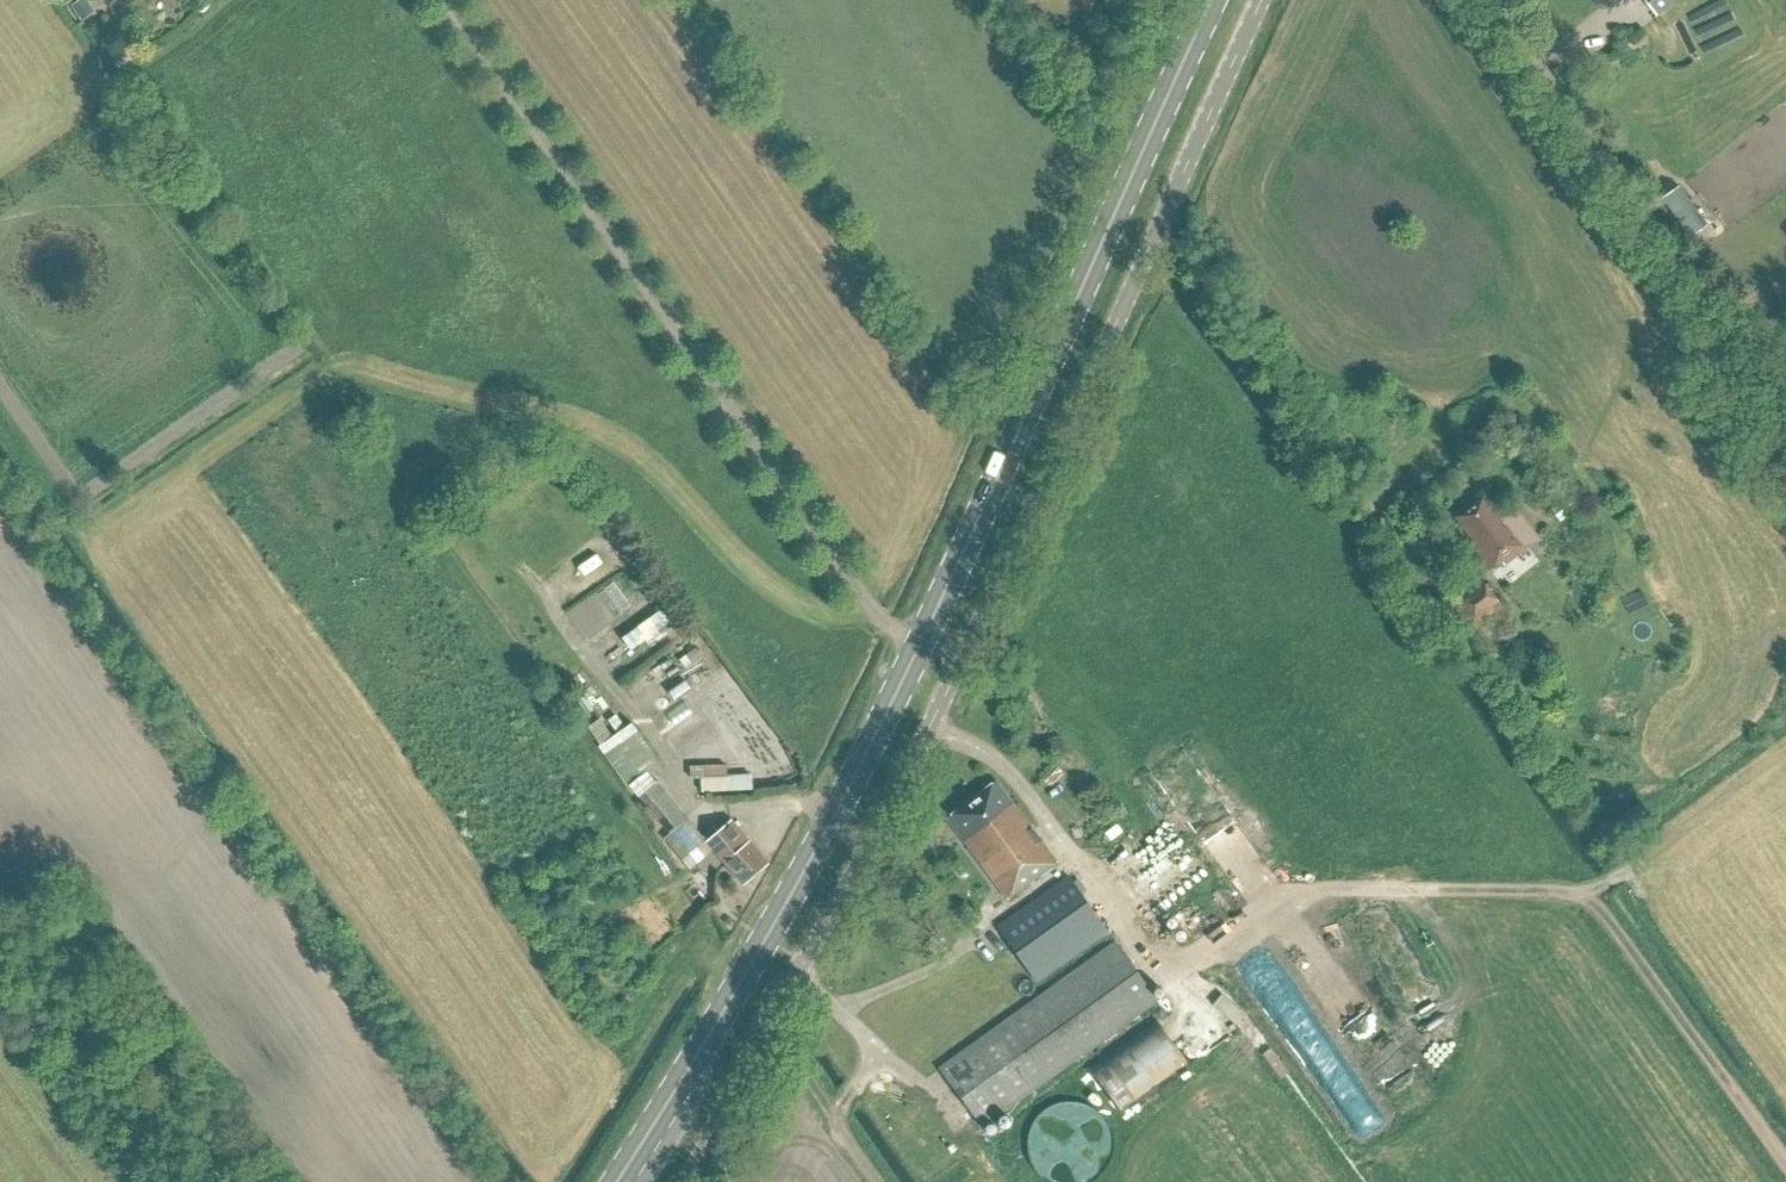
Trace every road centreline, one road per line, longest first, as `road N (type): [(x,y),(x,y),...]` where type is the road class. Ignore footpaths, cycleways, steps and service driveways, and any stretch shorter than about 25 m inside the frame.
road 1 (unclassified): [(960,661),(1261,0)]
road 2 (primary): [(921,642),(1211,0)]
road 3 (track): [(1272,895),(1575,890),(1602,903),(1785,1159)]
road 4 (primary): [(615,1181),(831,819)]
road 5 (unclassified): [(690,1181),(871,840)]
road 6 (track): [(1569,110),(1707,302),(1741,313),(1785,311)]
road 7 (unclassified): [(871,840),(960,661)]
road 8 (track): [(770,1019),(885,1181)]
road 9 (primary): [(831,819),(921,642)]

